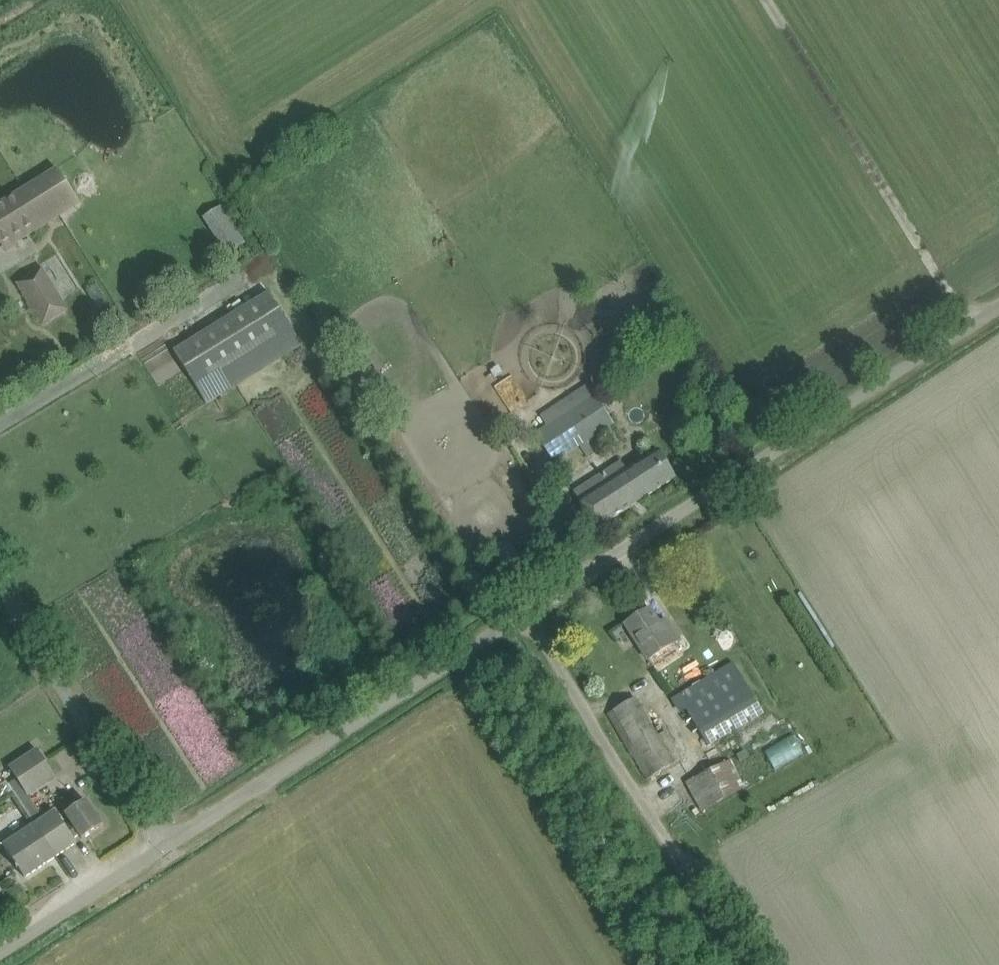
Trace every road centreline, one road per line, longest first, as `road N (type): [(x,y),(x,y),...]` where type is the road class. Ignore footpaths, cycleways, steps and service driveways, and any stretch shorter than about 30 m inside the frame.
road 1 (unclassified): [(525,621),(967,336)]
road 2 (unclassified): [(161,853),(525,621)]
road 3 (unclassified): [(967,336),(759,0)]
road 4 (unclassified): [(0,595),(161,853)]
road 5 (unclassified): [(676,858),(525,621)]
road 6 (unclassified): [(0,955),(161,853)]
road 7 (track): [(743,964),(676,858)]

